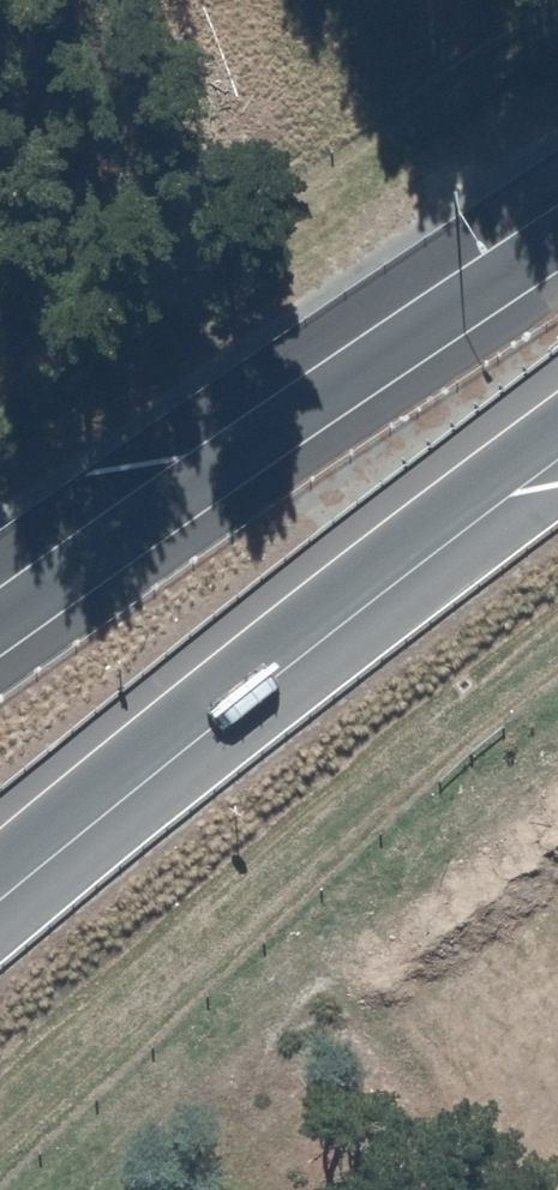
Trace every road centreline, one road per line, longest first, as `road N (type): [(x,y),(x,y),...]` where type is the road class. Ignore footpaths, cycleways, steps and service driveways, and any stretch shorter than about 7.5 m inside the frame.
road 1 (motorway): [(557,480),(368,622),(0,924)]
road 2 (motorway): [(0,697),(557,305)]

